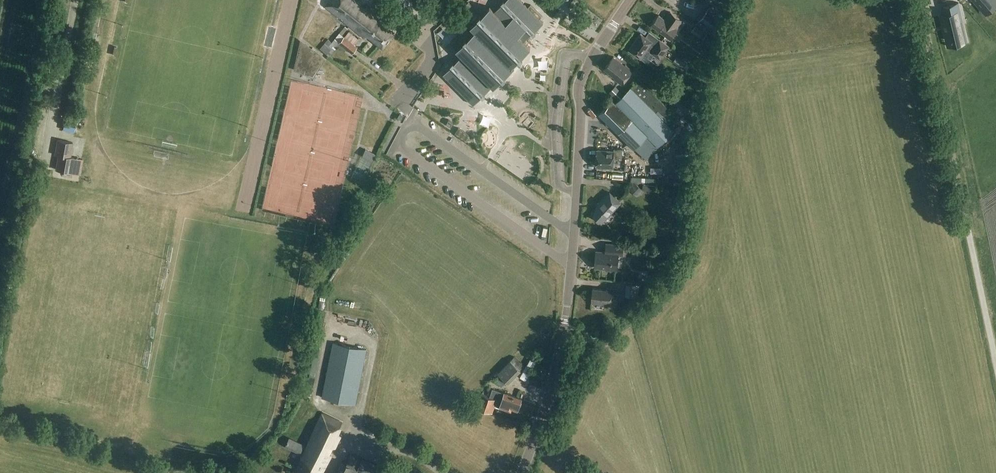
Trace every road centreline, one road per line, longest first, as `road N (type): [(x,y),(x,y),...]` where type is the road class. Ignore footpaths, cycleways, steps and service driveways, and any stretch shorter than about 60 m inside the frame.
road 1 (tertiary): [(522,472),(565,327),(578,87),(630,0)]
road 2 (unclassified): [(995,363),(919,0)]
road 3 (track): [(75,0),(48,153)]

